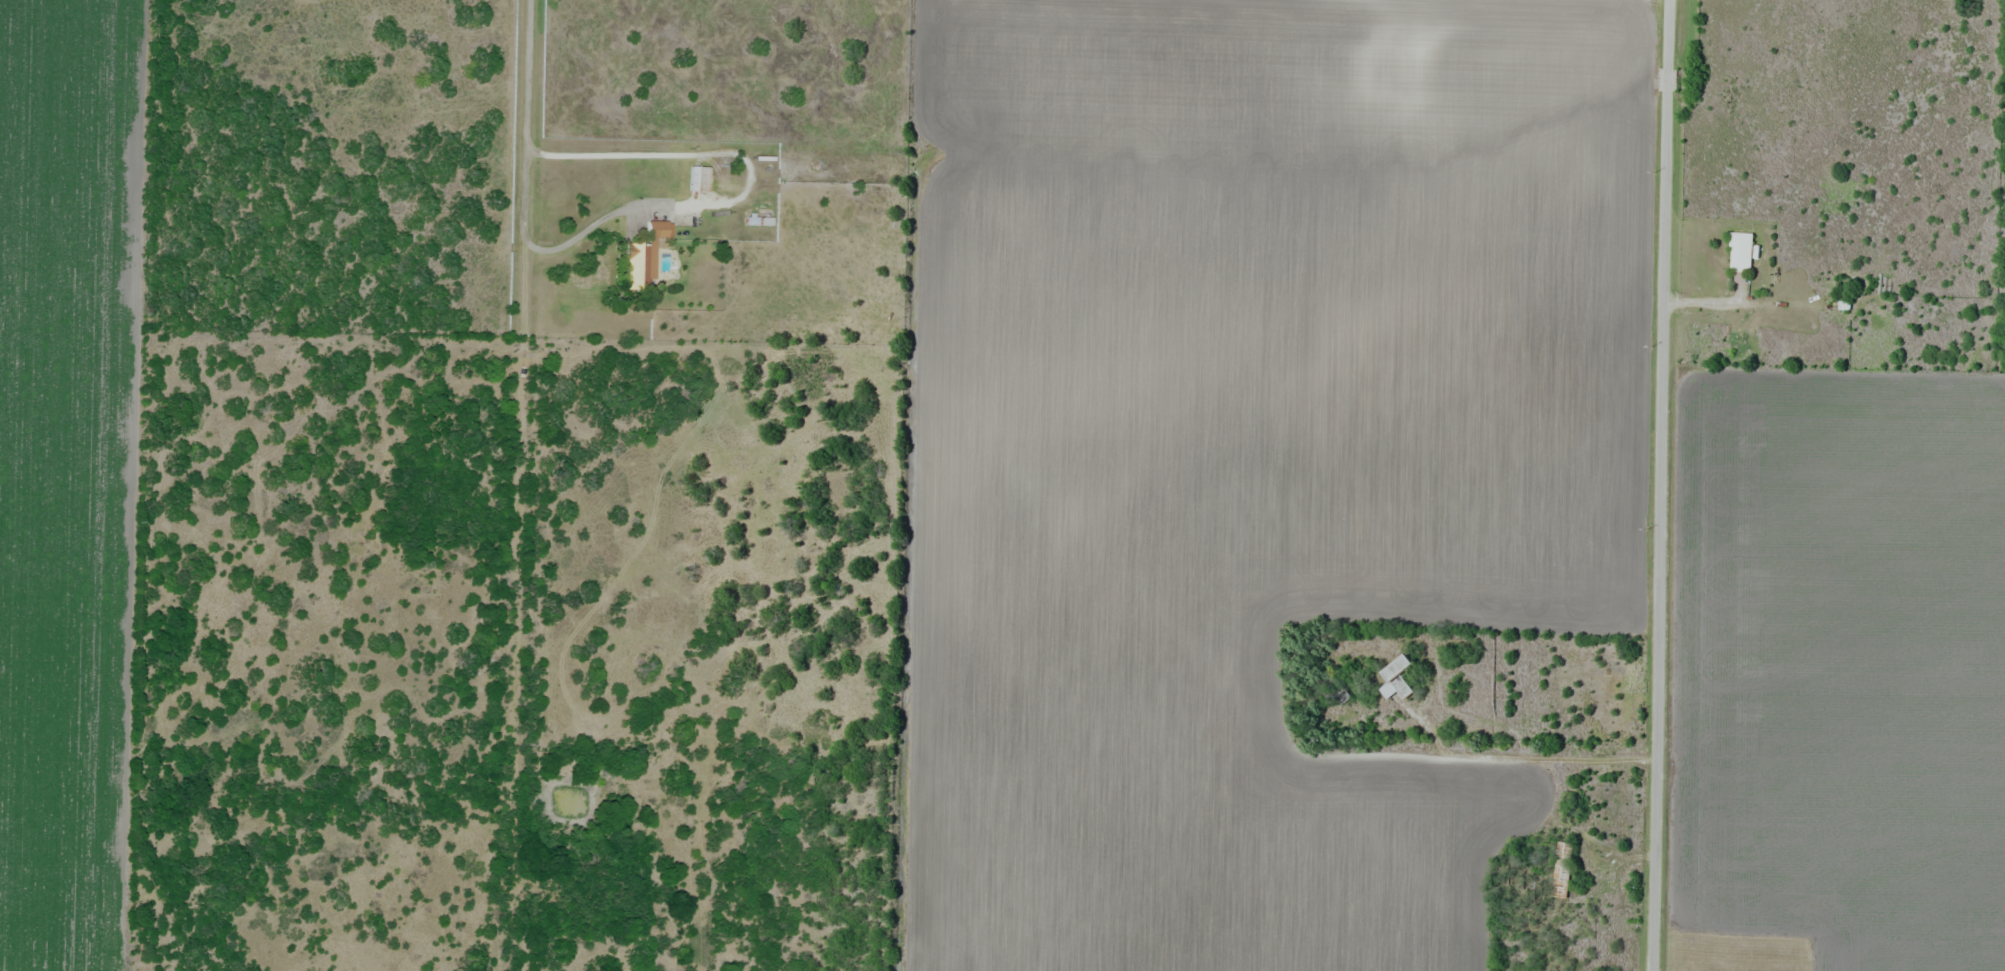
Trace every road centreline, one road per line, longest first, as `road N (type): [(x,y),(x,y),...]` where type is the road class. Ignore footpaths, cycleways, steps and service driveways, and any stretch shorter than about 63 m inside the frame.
road 1 (tertiary): [(1671,0),(1655,970)]

